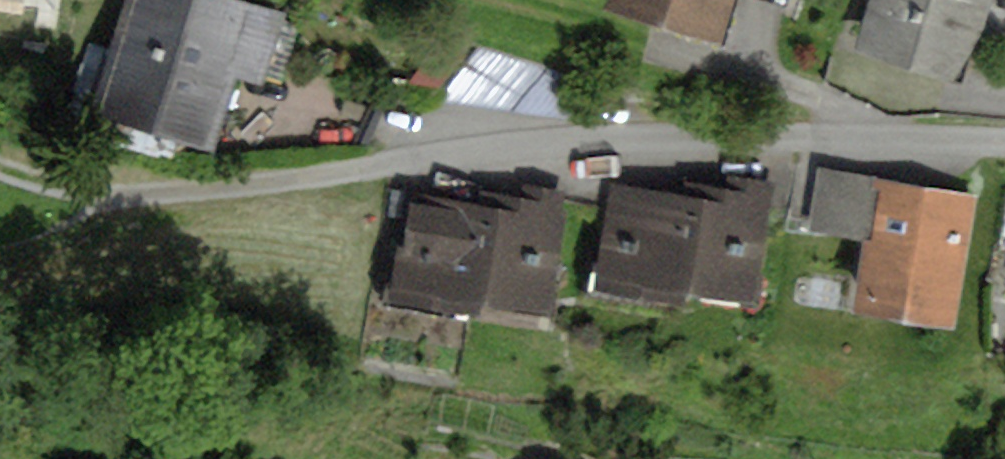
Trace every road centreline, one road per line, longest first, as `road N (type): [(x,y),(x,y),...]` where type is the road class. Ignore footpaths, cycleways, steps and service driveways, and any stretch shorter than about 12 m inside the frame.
road 1 (residential): [(1004,141),(496,153),(164,195),(97,195),(0,166)]
road 2 (track): [(0,256),(82,219),(112,196)]

